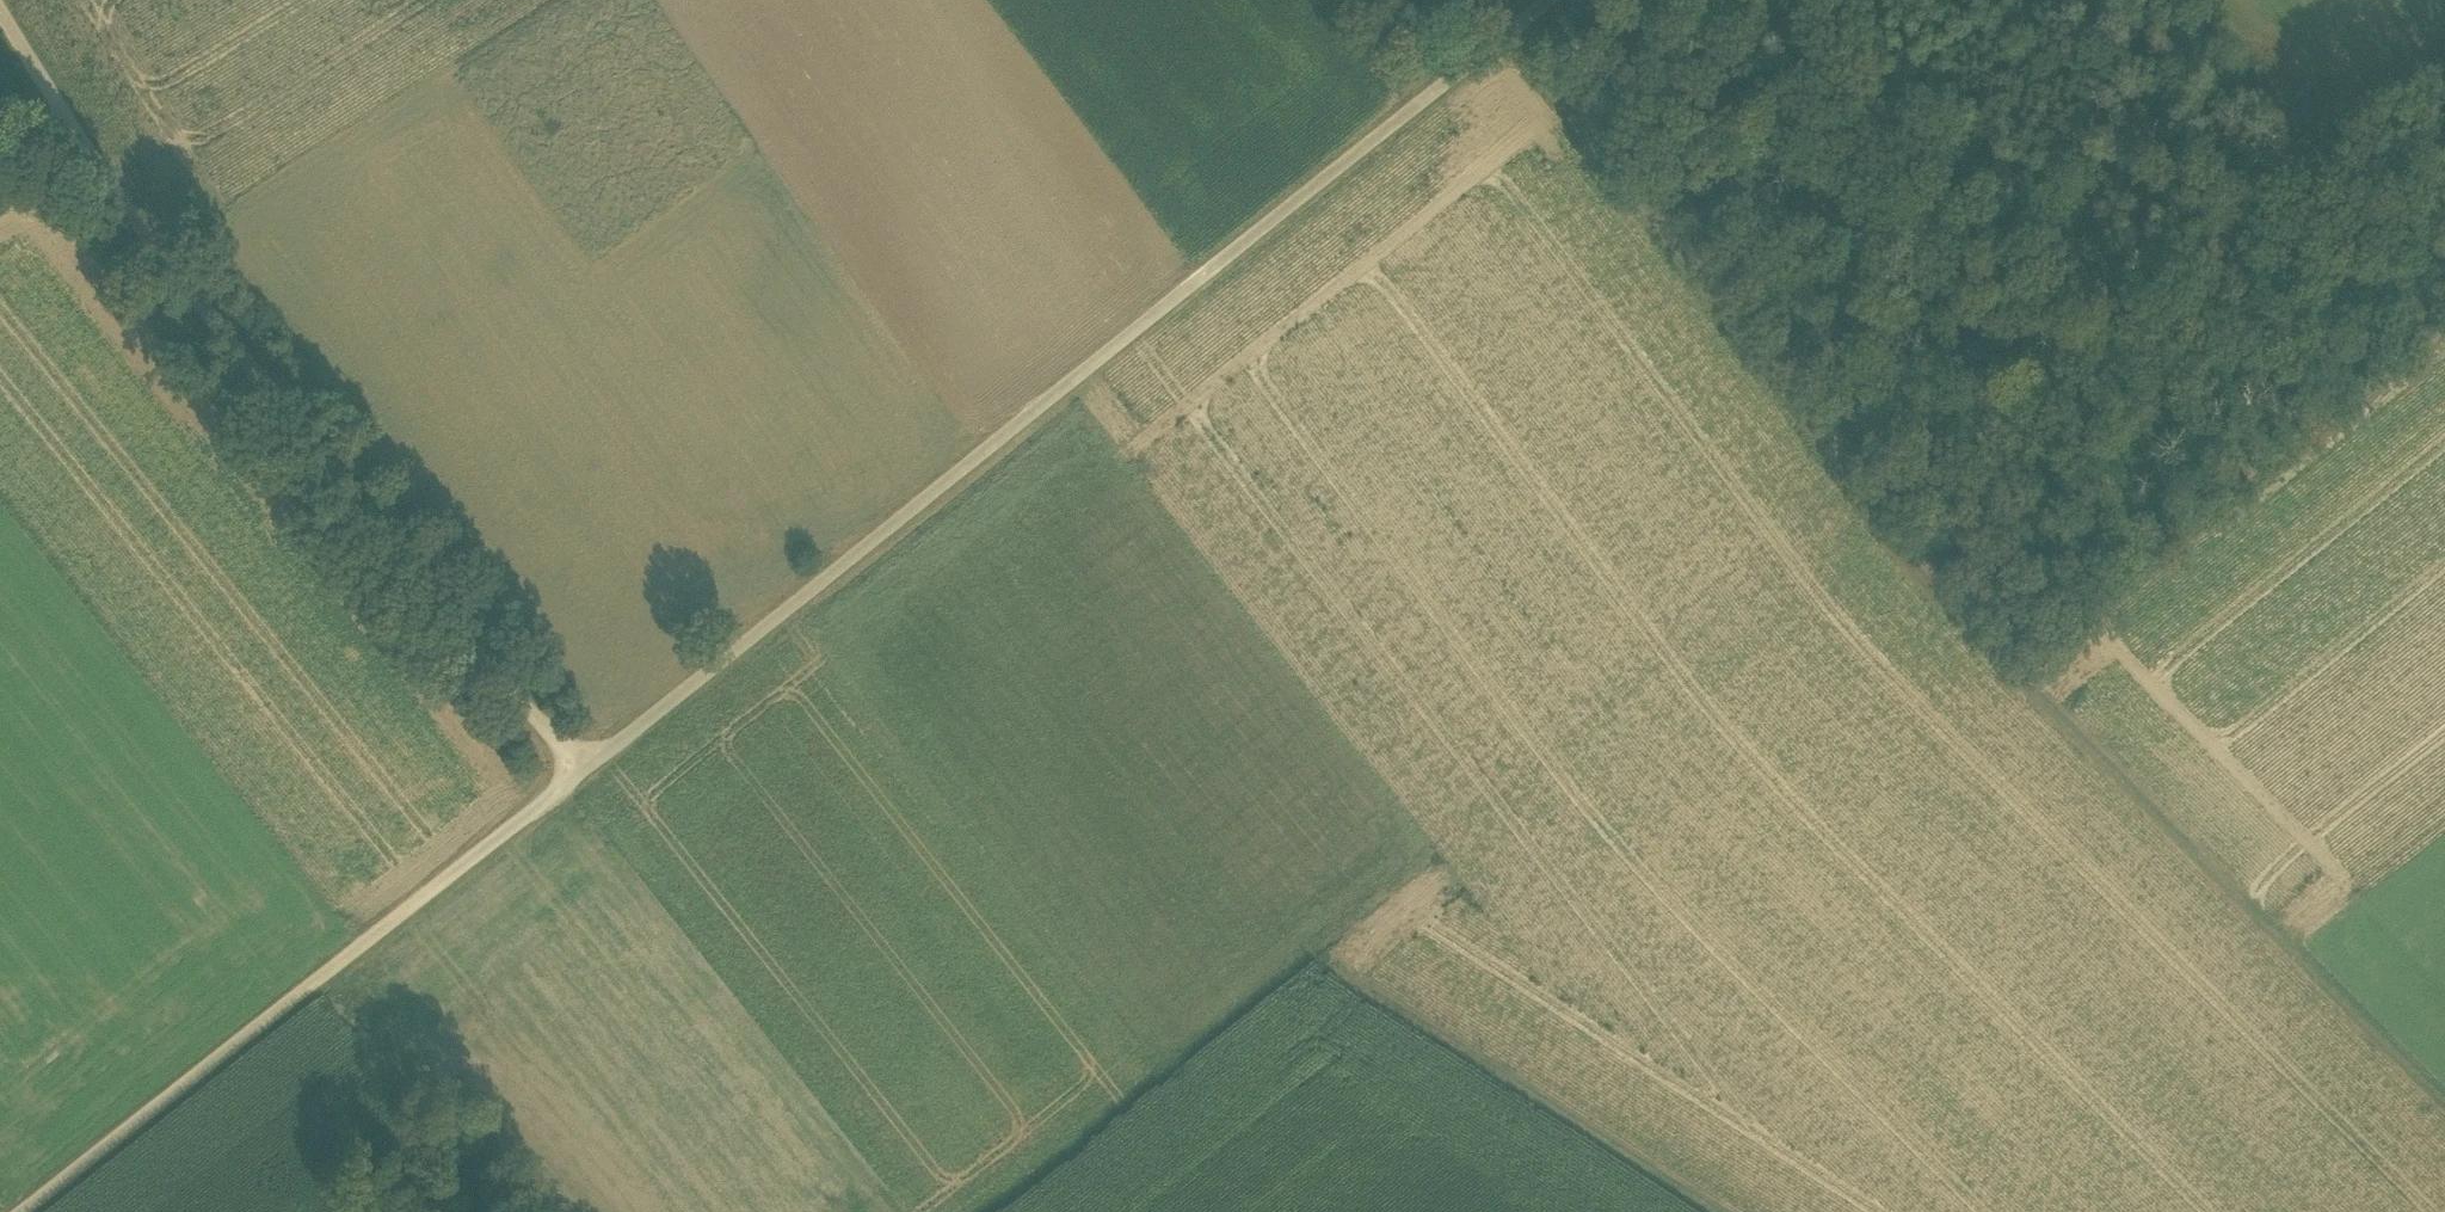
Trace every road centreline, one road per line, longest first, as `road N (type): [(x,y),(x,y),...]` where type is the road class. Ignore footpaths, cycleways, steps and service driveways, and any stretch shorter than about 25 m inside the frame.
road 1 (track): [(1236,1033),(2444,53)]
road 2 (unclassified): [(1563,0),(588,763)]
road 3 (unclassified): [(0,2),(72,136),(588,763)]
road 4 (track): [(2444,1112),(1825,551)]
road 5 (track): [(588,763),(21,1211)]
road 6 (track): [(1691,1211),(1311,973)]

